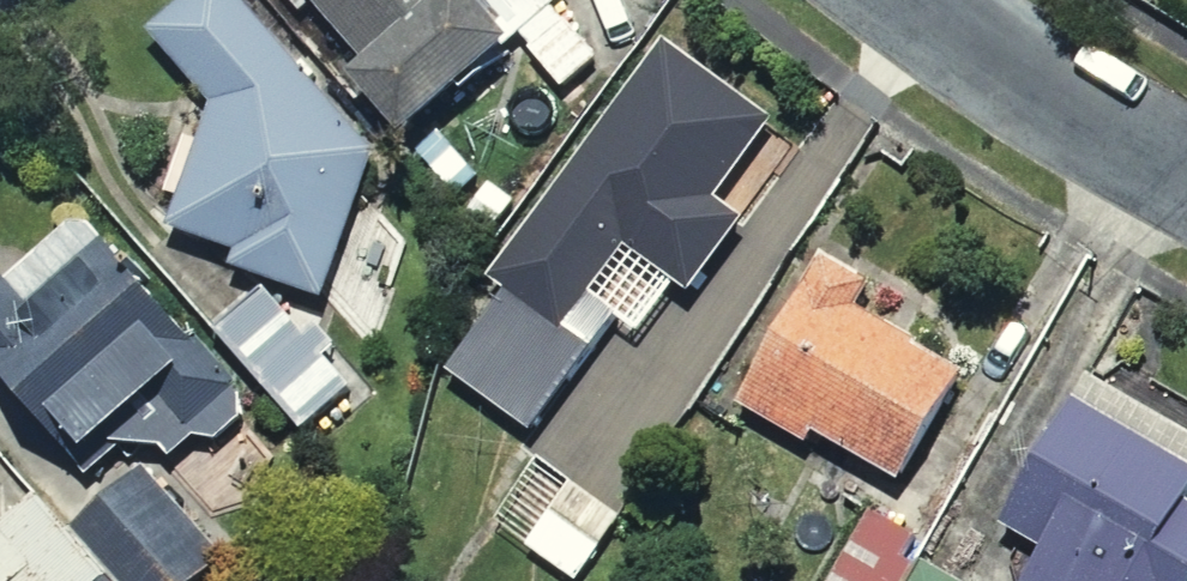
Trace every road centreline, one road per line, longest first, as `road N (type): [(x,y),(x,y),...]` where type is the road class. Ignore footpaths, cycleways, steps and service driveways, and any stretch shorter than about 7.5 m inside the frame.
road 1 (residential): [(915,0),(1186,164)]

